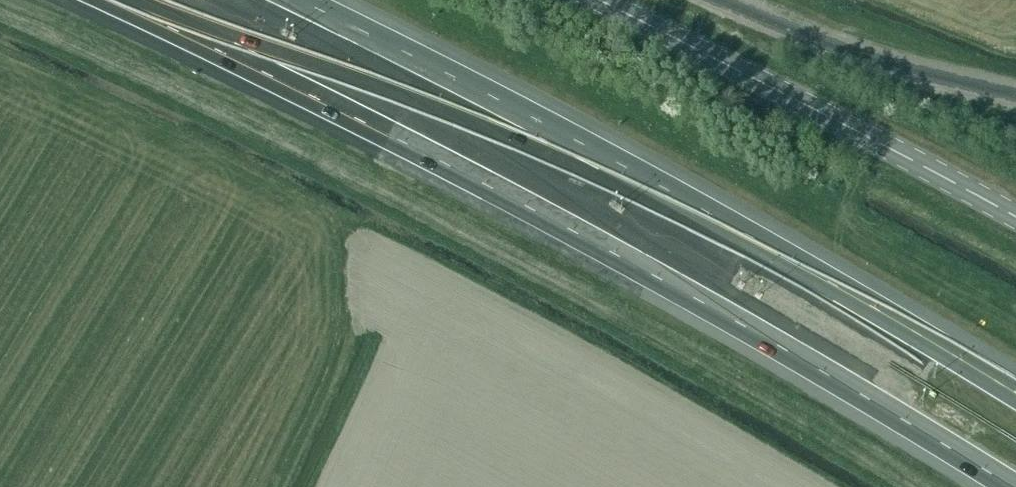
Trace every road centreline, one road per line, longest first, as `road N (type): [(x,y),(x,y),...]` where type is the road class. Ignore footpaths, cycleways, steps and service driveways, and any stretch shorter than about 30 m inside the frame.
road 1 (motorway): [(109,0),(623,259),(1012,486)]
road 2 (motorway): [(1015,394),(661,188),(301,0)]
road 3 (tertiary): [(1015,217),(601,0)]
road 4 (unclassified): [(1015,95),(900,69),(716,0)]

